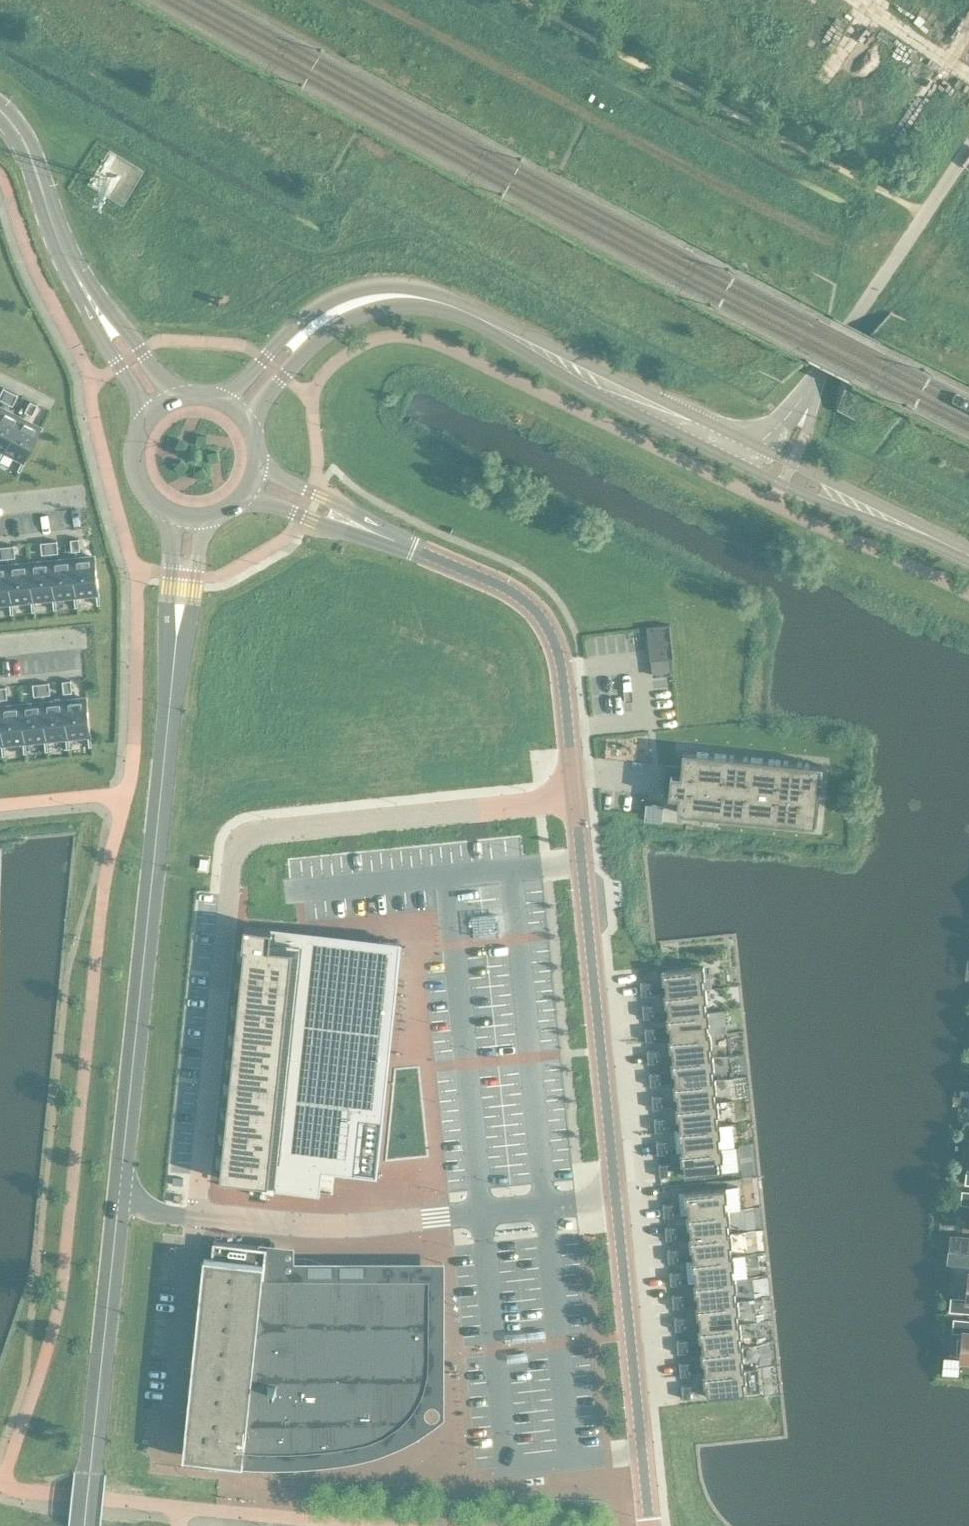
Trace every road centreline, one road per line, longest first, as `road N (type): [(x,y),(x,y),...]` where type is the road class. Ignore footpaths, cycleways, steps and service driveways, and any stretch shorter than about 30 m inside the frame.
road 1 (unclassified): [(185,1215),(223,888),(242,848),(266,833),(572,805)]
road 2 (tertiary): [(120,1193),(177,629)]
road 3 (unclassified): [(609,1204),(310,1223),(185,1215)]
road 4 (residential): [(348,523),(532,599),(546,619),(560,671),(572,805)]
road 5 (residential): [(572,805),(609,1204)]
road 6 (unclassified): [(744,453),(806,390),(968,151)]
road 7 (tertiary): [(628,394),(522,339),(398,296),(369,300),(312,330)]
road 8 (tertiary): [(84,1525),(120,1193)]
road 9 (residential): [(609,1204),(646,1525)]
road 10 (tertiary): [(968,555),(744,453)]
road 11 (tertiary): [(99,310),(67,257),(28,150),(0,113)]
road 12 (unclassified): [(185,1215),(165,1416)]
road 13 (tertiary): [(628,394),(744,453)]
road 14 (tertiary): [(179,400),(99,310)]
road 15 (tertiary): [(153,416),(141,432),(136,472),(157,506),(174,516)]

